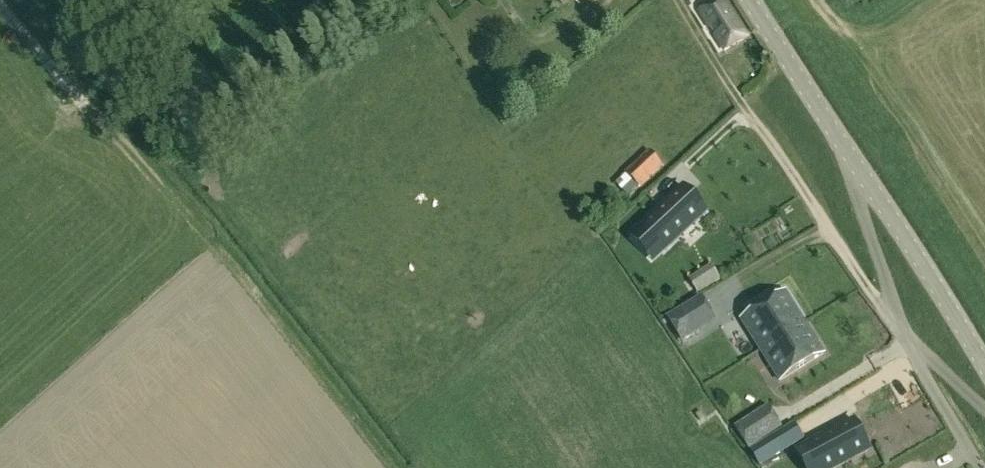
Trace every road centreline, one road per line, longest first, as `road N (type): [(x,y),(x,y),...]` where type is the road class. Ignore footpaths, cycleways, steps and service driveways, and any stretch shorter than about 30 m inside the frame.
road 1 (residential): [(672,0),(906,340)]
road 2 (tertiary): [(984,369),(837,136)]
road 3 (track): [(863,35),(874,72),(984,237)]
road 4 (residential): [(837,136),(906,340)]
road 5 (tertiary): [(837,136),(748,0)]
road 6 (residential): [(906,340),(982,467)]
road 7 (track): [(818,0),(863,35),(921,0)]

